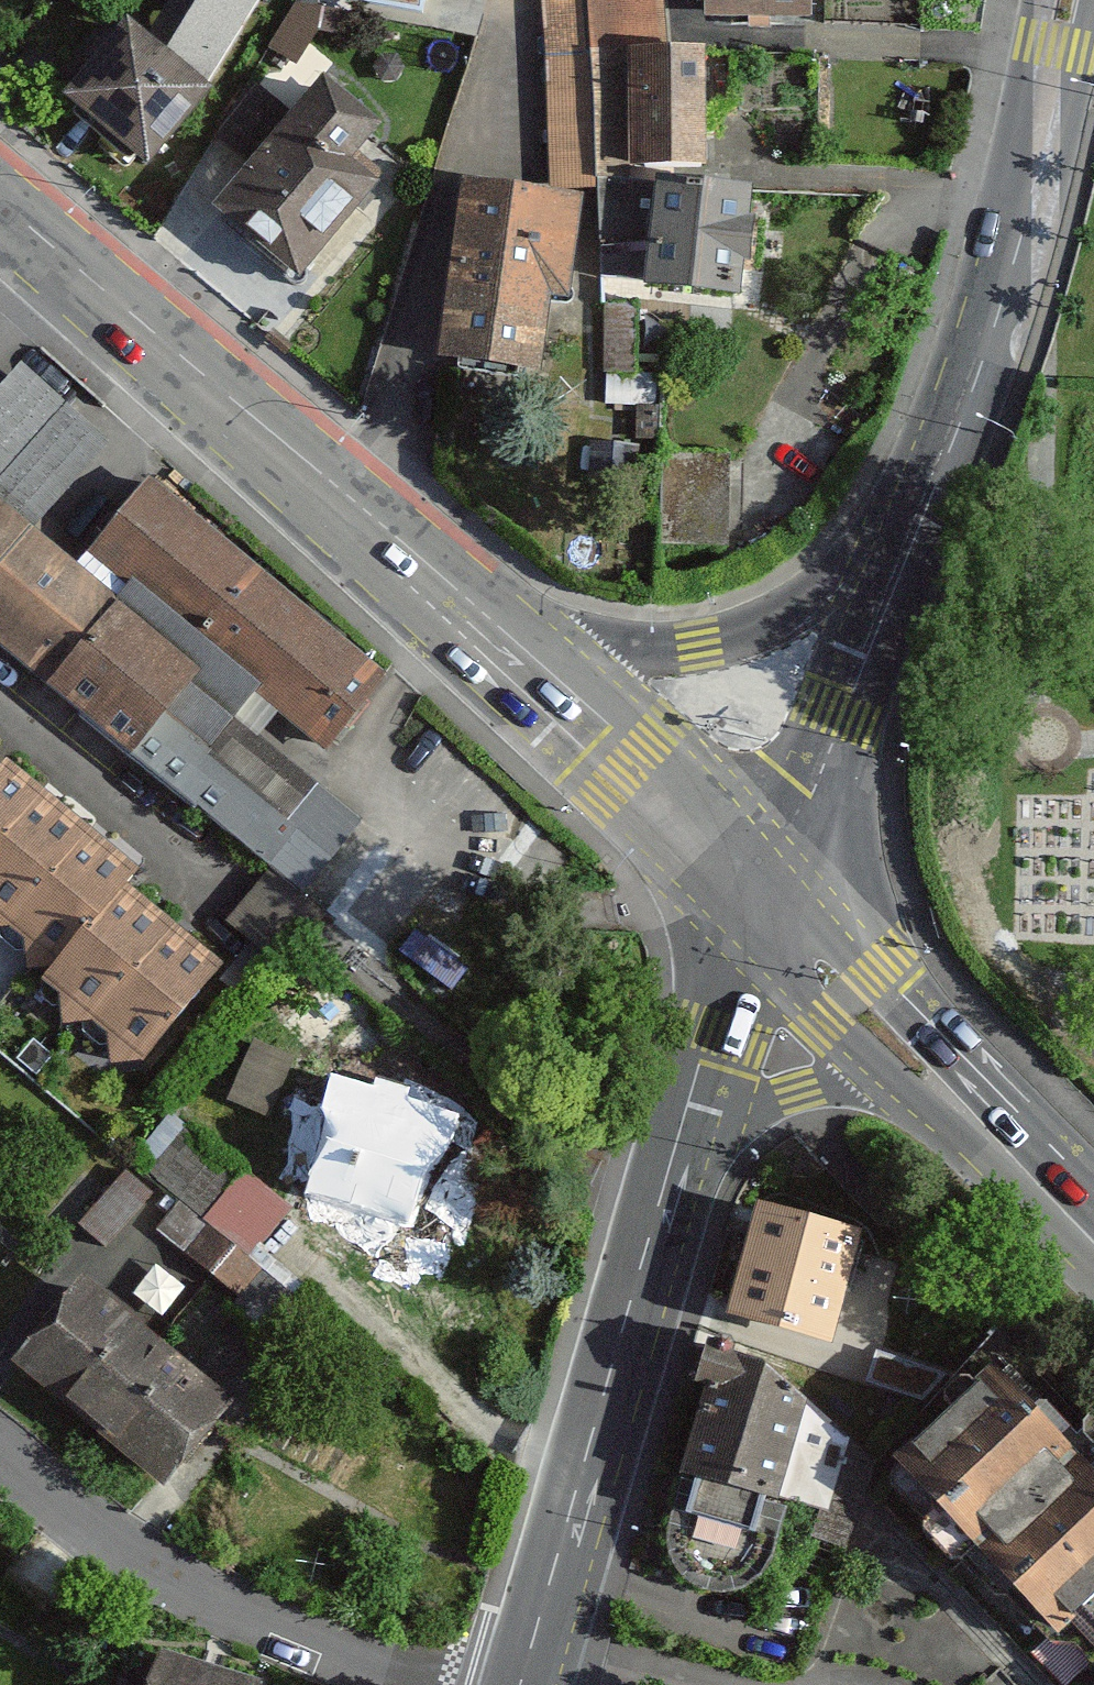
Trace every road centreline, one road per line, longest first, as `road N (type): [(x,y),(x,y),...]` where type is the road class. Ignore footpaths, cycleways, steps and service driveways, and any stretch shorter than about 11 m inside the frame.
road 1 (secondary): [(0,210),(476,643)]
road 2 (secondary): [(982,362),(910,485),(864,543),(829,576),(738,629),(644,648),(476,643)]
road 3 (secondary): [(982,362),(837,710),(776,911)]
road 4 (residential): [(468,1684),(383,1666),(230,1605),(109,1535),(0,1451)]
road 5 (unclassified): [(651,1235),(521,1684)]
road 6 (unclassified): [(651,1235),(752,1110),(798,1089),(849,1085),(905,1094),(1011,1159)]
road 7 (secondary): [(476,643),(776,911)]
road 8 (secondary): [(1068,0),(982,362)]
road 9 (unclassified): [(776,911),(747,967),(651,1235)]
road 10 (secondary): [(1011,1159),(776,911)]

